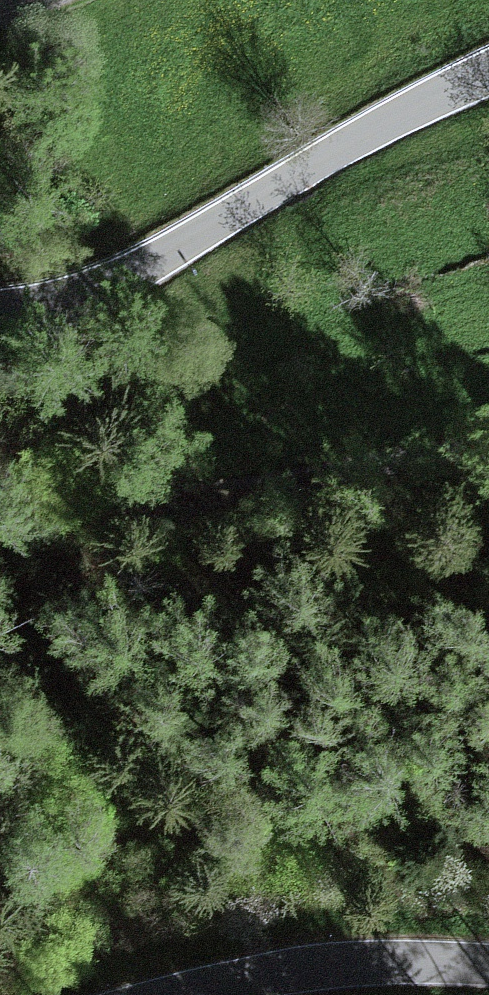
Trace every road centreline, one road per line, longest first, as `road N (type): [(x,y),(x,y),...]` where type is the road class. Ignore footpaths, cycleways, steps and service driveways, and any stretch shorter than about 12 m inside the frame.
road 1 (tertiary): [(488,73),(107,282),(0,307)]
road 2 (track): [(0,490),(82,501),(230,490),(488,440)]
road 3 (tertiary): [(158,994),(317,963),(488,964)]

